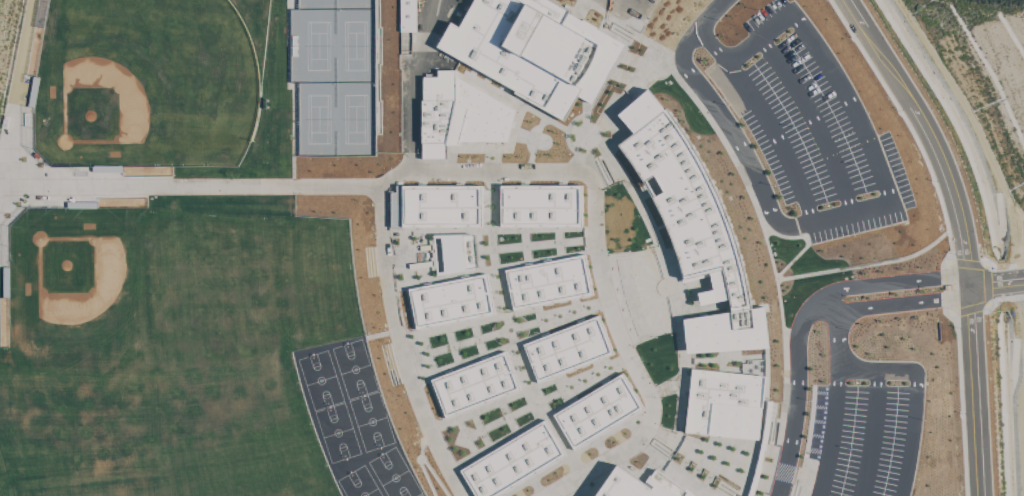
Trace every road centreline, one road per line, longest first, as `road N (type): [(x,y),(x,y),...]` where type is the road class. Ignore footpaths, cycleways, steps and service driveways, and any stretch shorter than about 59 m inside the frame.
road 1 (tertiary): [(846,0),(940,150),(965,238),(968,284)]
road 2 (tertiary): [(978,495),(968,284)]

